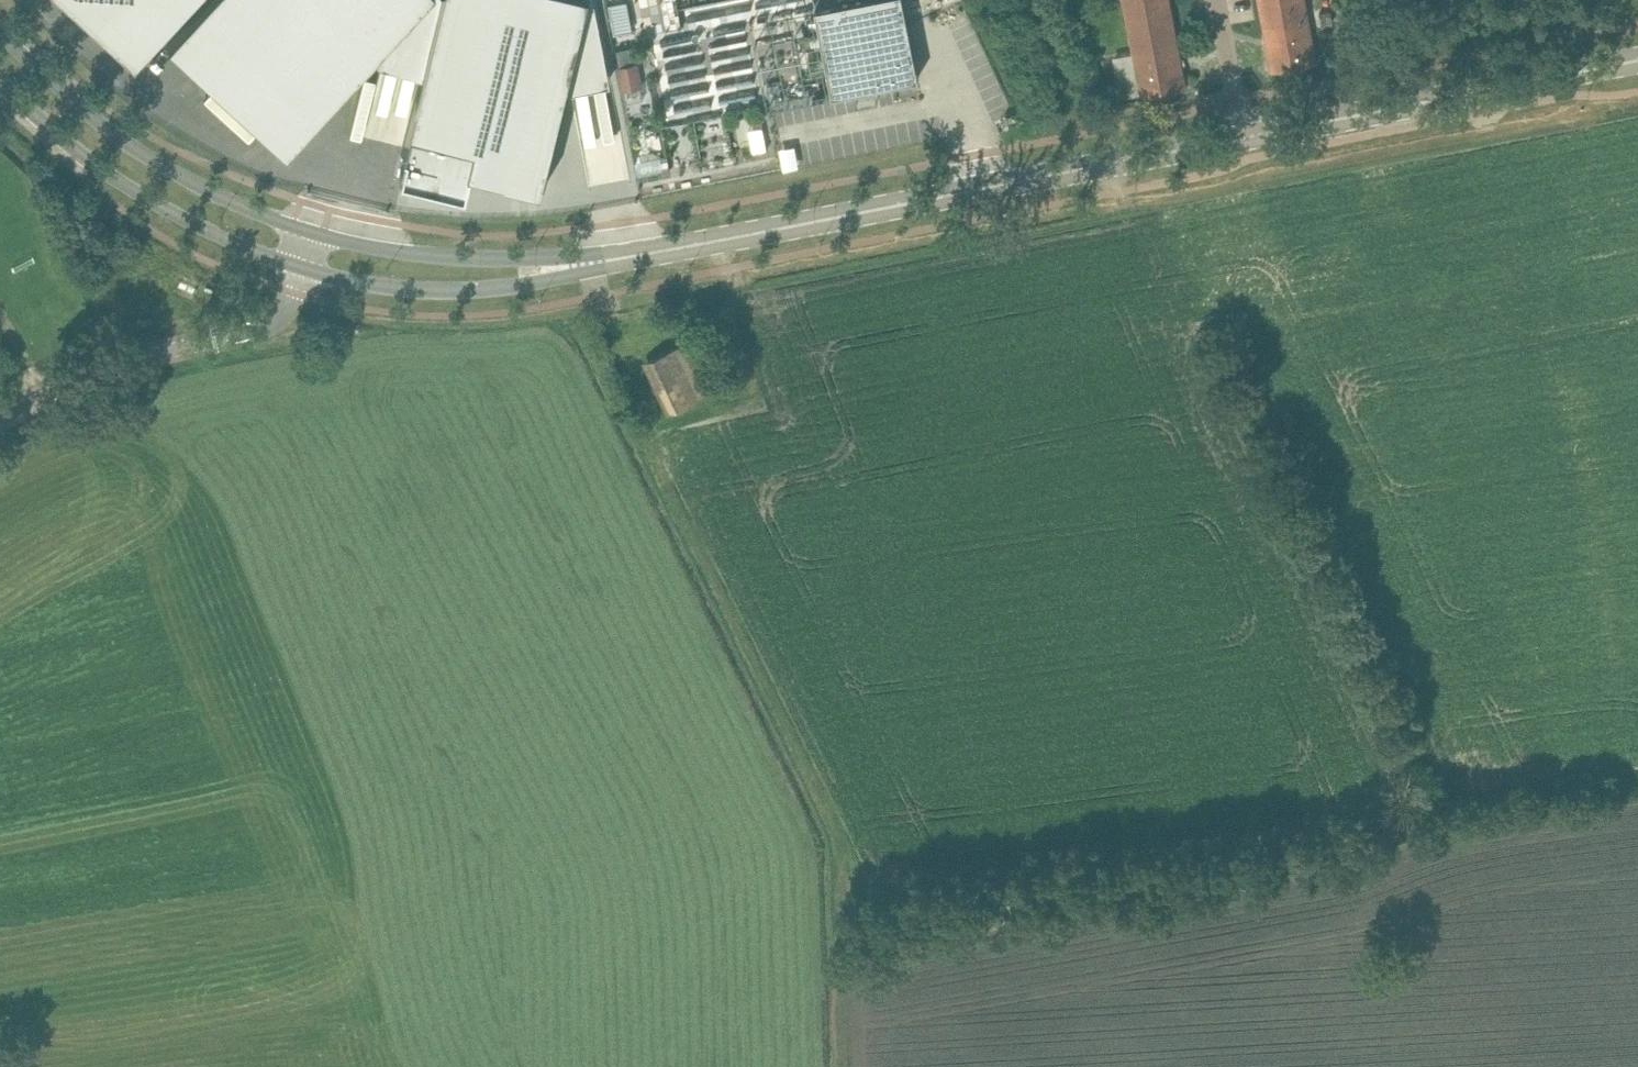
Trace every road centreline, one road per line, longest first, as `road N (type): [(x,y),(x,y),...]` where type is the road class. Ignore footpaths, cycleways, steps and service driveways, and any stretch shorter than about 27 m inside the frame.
road 1 (tertiary): [(662,250),(1637,59)]
road 2 (tertiary): [(319,237),(149,157),(0,31)]
road 3 (tertiary): [(306,270),(379,284),(483,289),(662,250)]
road 4 (tertiary): [(0,86),(142,196),(306,270)]
road 5 (unclassified): [(0,421),(100,372),(275,318),(306,270)]
road 6 (tertiary): [(662,250),(477,258),(319,237)]

